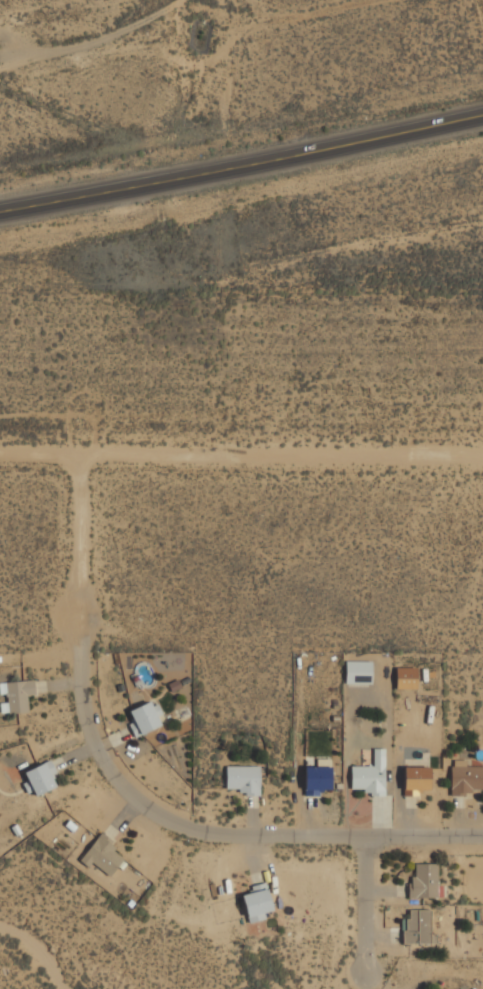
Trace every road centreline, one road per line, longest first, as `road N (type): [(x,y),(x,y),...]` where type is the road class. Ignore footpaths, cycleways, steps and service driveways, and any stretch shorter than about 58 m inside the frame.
road 1 (primary): [(482,106),(0,216)]
road 2 (residential): [(0,456),(482,457)]
road 3 (residential): [(111,772),(154,813),(219,836),(482,838)]
road 4 (residential): [(82,456),(81,637)]
road 5 (residential): [(81,637),(81,716),(111,772)]
road 6 (residential): [(364,839),(364,971)]

